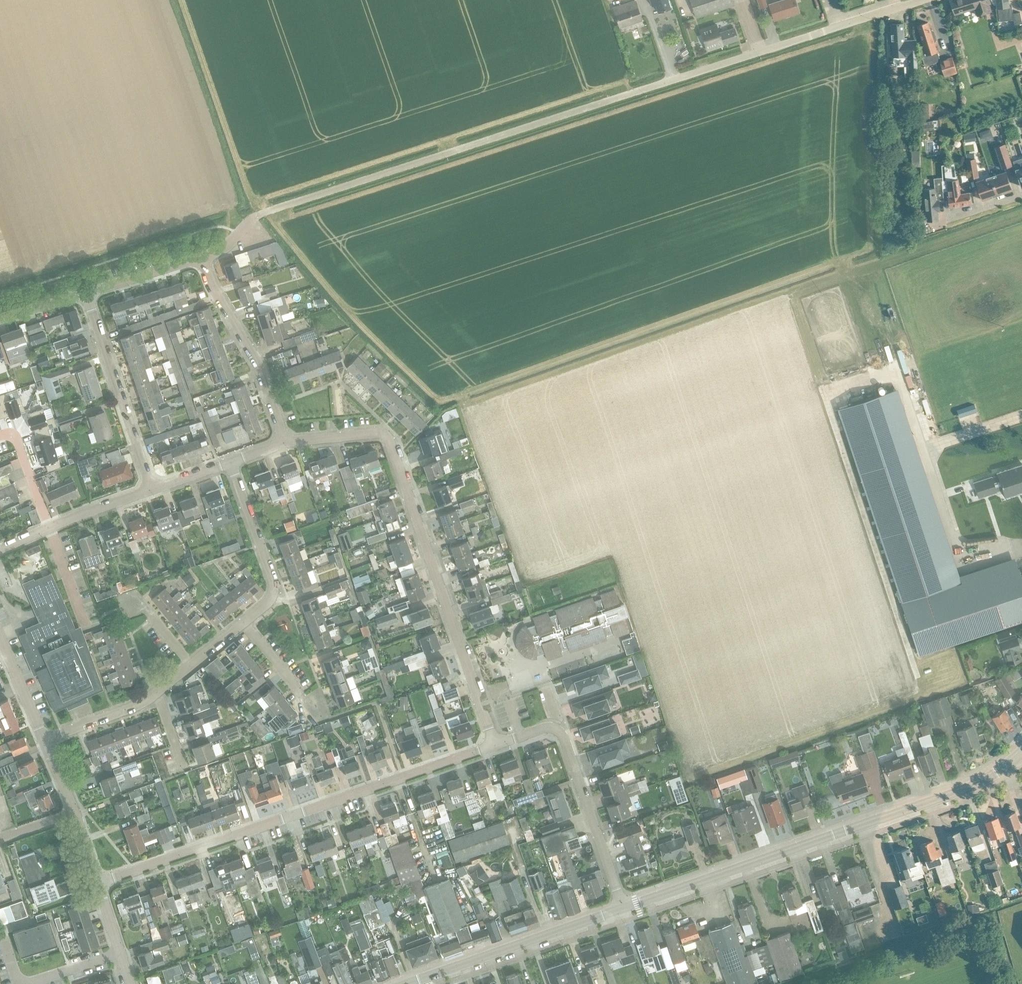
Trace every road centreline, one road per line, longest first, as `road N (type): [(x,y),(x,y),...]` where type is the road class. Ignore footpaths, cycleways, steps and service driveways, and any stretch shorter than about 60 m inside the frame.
road 1 (residential): [(201,257),(232,245),(257,214),(921,0)]
road 2 (residential): [(285,440),(387,438),(495,746)]
road 3 (secondary): [(623,909),(966,788),(1021,754)]
road 4 (residential): [(98,883),(495,746)]
road 5 (secondary): [(410,983),(623,909)]
road 6 (residential): [(149,491),(86,294)]
road 7 (residential): [(285,440),(256,357),(201,257)]
road 8 (residential): [(623,909),(559,725)]
road 9 (residential): [(244,622),(271,599),(274,583),(229,462)]
road 10 (residential): [(44,742),(158,693)]
road 11 (residential): [(86,294),(201,257)]

